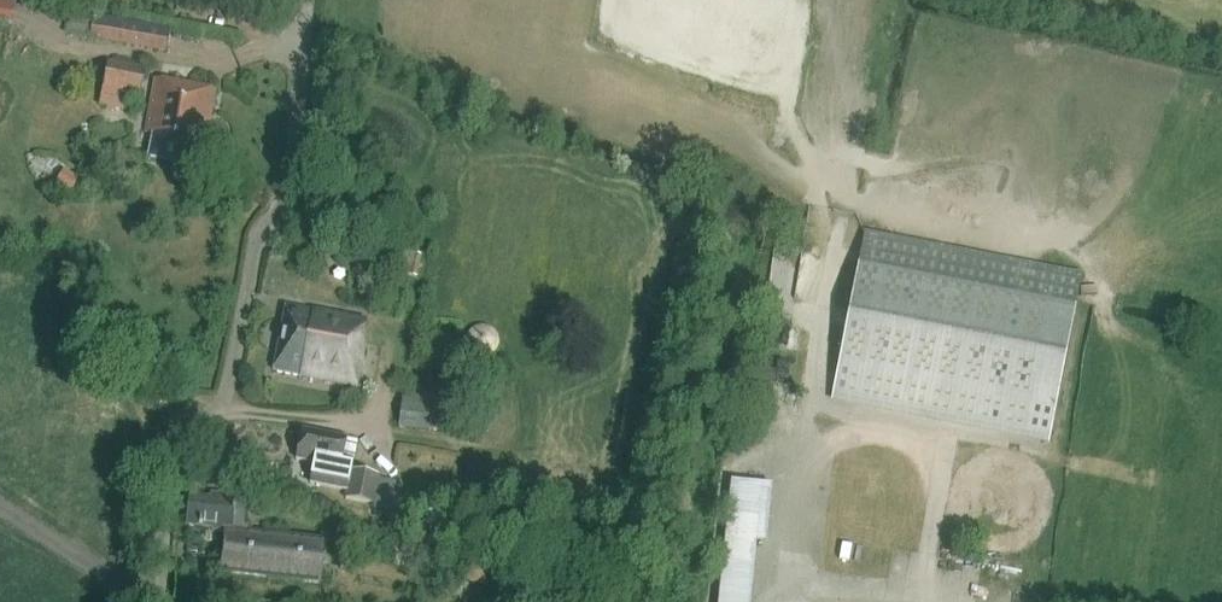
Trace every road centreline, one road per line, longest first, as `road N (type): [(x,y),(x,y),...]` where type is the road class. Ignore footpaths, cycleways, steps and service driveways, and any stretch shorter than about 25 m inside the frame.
road 1 (unclassified): [(155,601),(161,472),(225,391),(247,262),(266,241),(291,79)]

